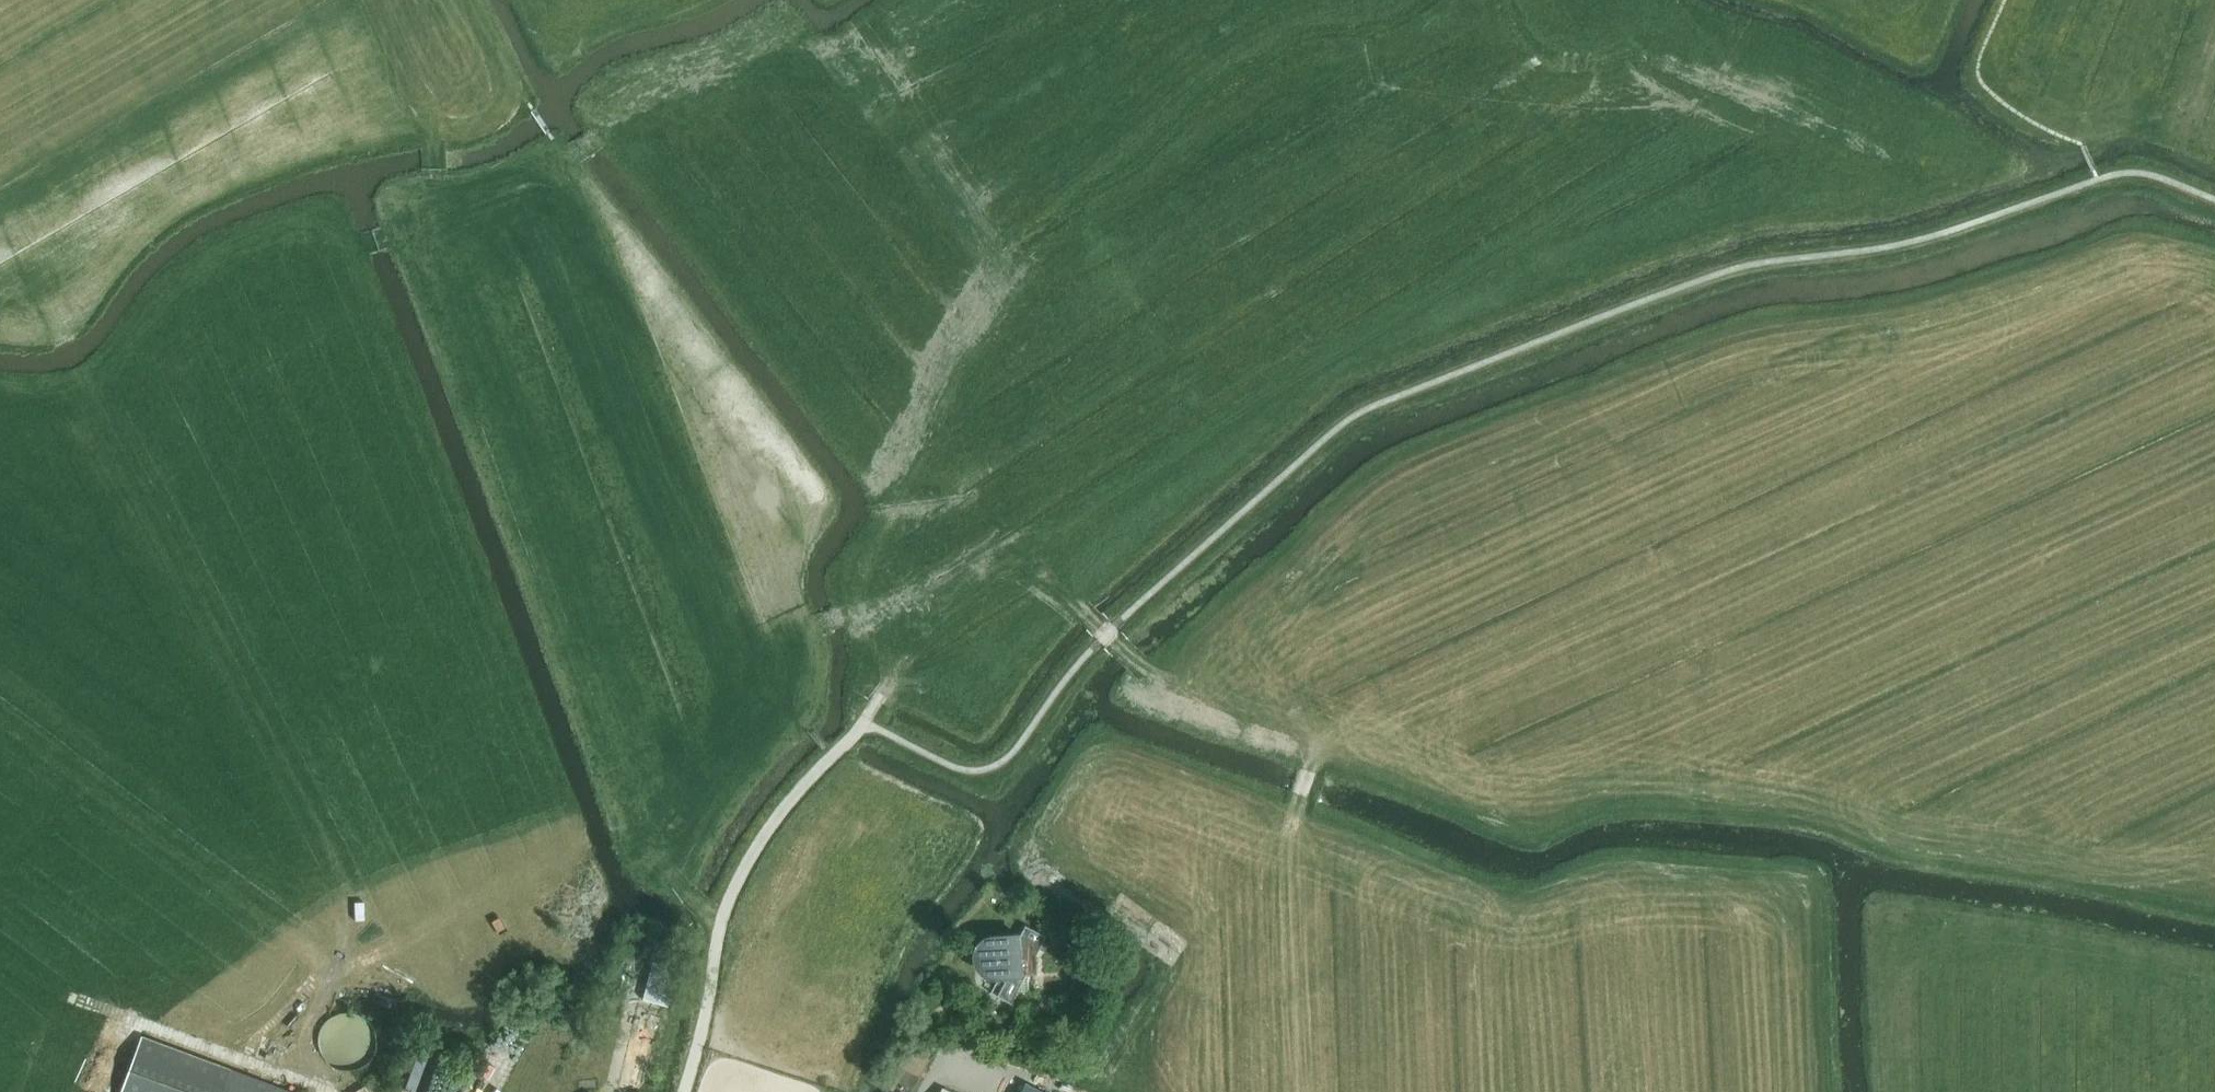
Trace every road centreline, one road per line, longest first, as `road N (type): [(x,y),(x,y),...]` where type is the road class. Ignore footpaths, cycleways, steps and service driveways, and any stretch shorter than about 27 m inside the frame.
road 1 (track): [(861,722),(952,591),(981,570),(1040,573),(1138,668)]

